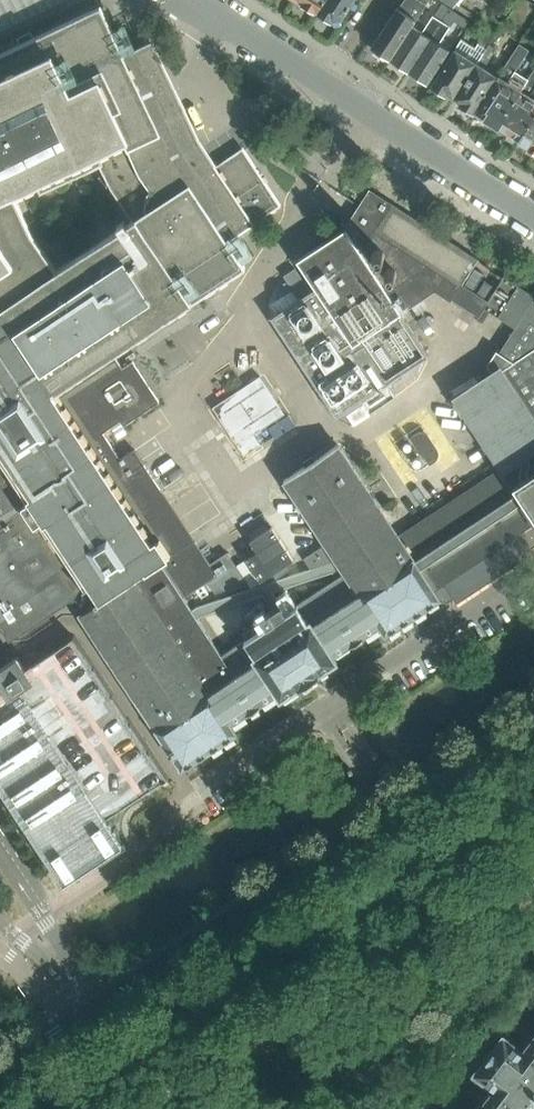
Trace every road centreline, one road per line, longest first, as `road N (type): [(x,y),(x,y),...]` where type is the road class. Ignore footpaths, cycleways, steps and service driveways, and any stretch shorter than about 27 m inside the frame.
road 1 (residential): [(533,714),(84,1021)]
road 2 (residential): [(533,220),(322,85)]
road 3 (residential): [(322,85),(180,0)]

